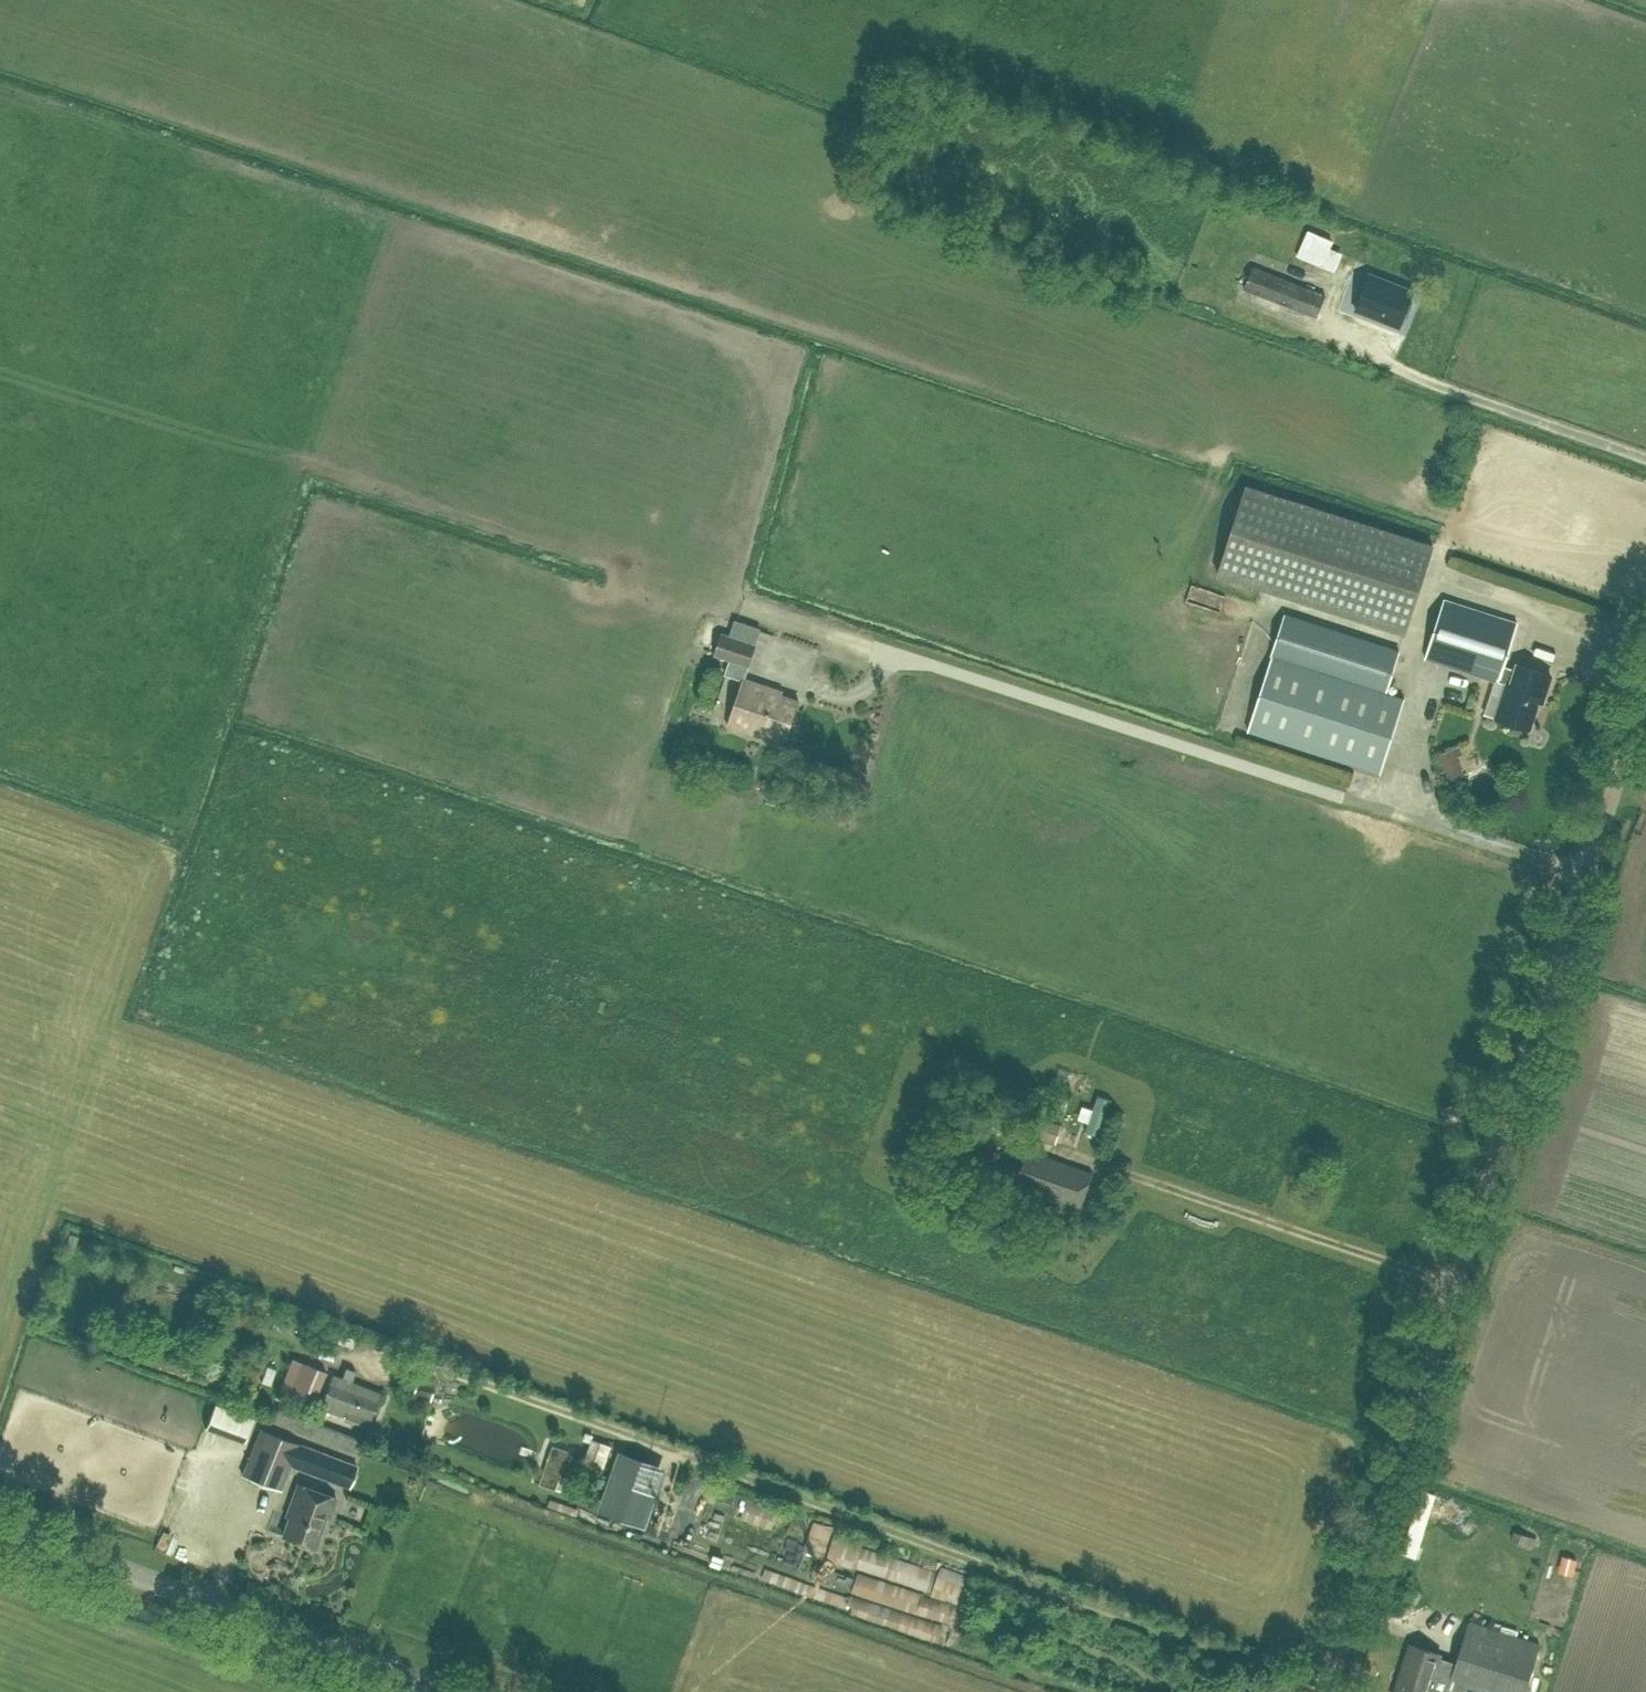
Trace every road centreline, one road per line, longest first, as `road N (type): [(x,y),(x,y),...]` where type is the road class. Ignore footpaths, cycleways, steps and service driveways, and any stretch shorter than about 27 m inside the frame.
road 1 (track): [(1324,1688),(465,1374),(389,1355)]
road 2 (unclassified): [(1323,1691),(1587,875)]
road 3 (unclassified): [(1587,875),(900,655)]
road 4 (tertiary): [(453,1691),(0,1523)]
road 5 (unclassified): [(1587,875),(1645,691)]

